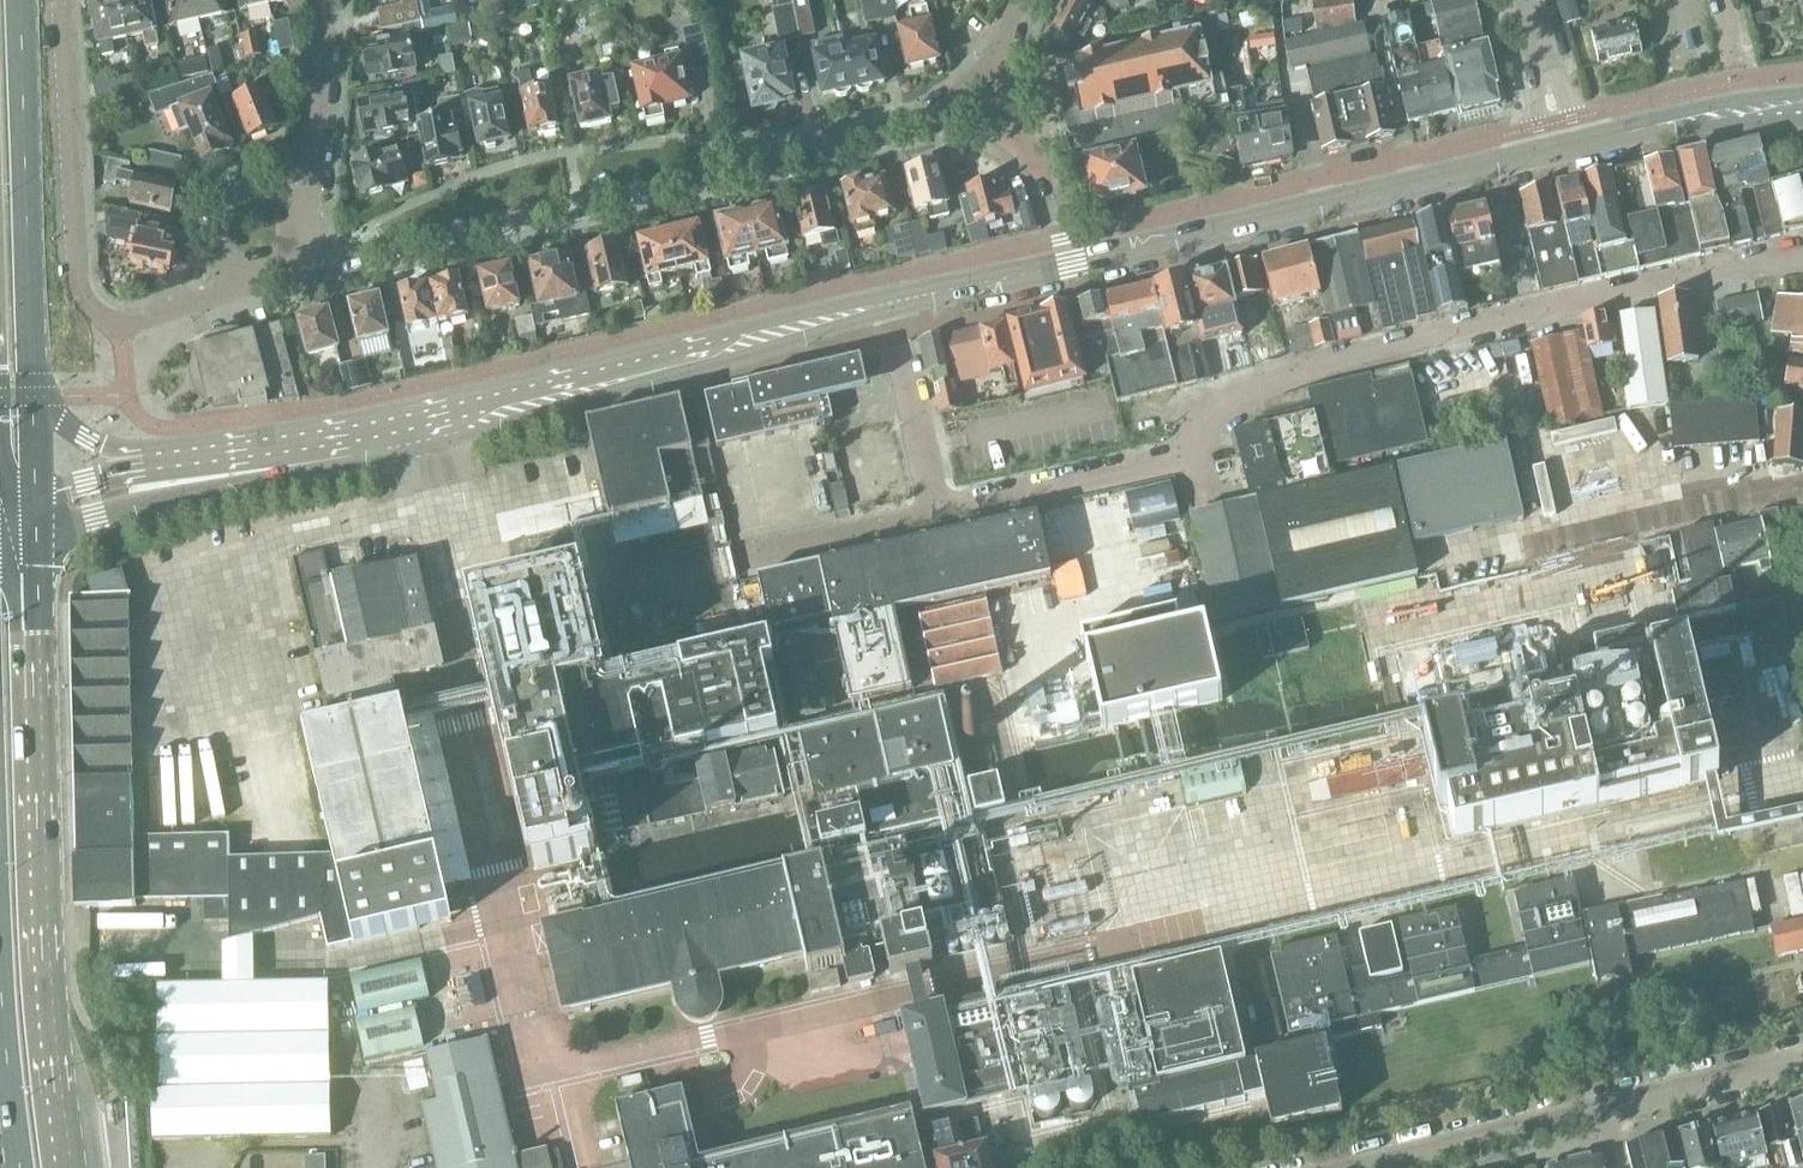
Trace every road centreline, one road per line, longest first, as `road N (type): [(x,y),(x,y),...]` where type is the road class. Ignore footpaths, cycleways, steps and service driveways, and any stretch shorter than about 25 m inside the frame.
road 1 (residential): [(1802,254),(1332,358),(1230,402),(1184,459),(936,514)]
road 2 (secondary): [(1566,151),(888,302)]
road 3 (residential): [(289,276),(646,200),(950,105)]
road 4 (primary): [(71,1167),(47,1026),(41,544)]
road 5 (secondary): [(888,302),(354,438)]
road 6 (primary): [(40,399),(29,0)]
road 7 (residential): [(123,331),(79,297),(67,0)]
road 8 (residential): [(1802,487),(1460,569)]
road 9 (secondary): [(41,544),(99,515),(354,438)]
road 10 (residential): [(1604,1109),(1369,1167)]
road 11 (secondary): [(1802,108),(1744,110),(1566,151)]
road 12 (primary): [(0,935),(25,1167)]
road 13 (residential): [(310,221),(329,0)]
road 14 (residential): [(310,221),(284,190),(253,186),(219,203),(214,246),(241,276),(267,282)]
road 15 (residential): [(936,514),(888,302)]
road 16 (residential): [(736,559),(936,514)]
road 17 (residential): [(1802,1061),(1604,1109)]
road 18 (secondary): [(354,438),(162,463)]
road 19 (residential): [(1566,151),(1523,0)]
road 20 (residential): [(123,331),(267,282)]
road 21 (primary): [(162,463),(91,441),(40,399)]
road 22 (secondary): [(162,463),(41,497)]

